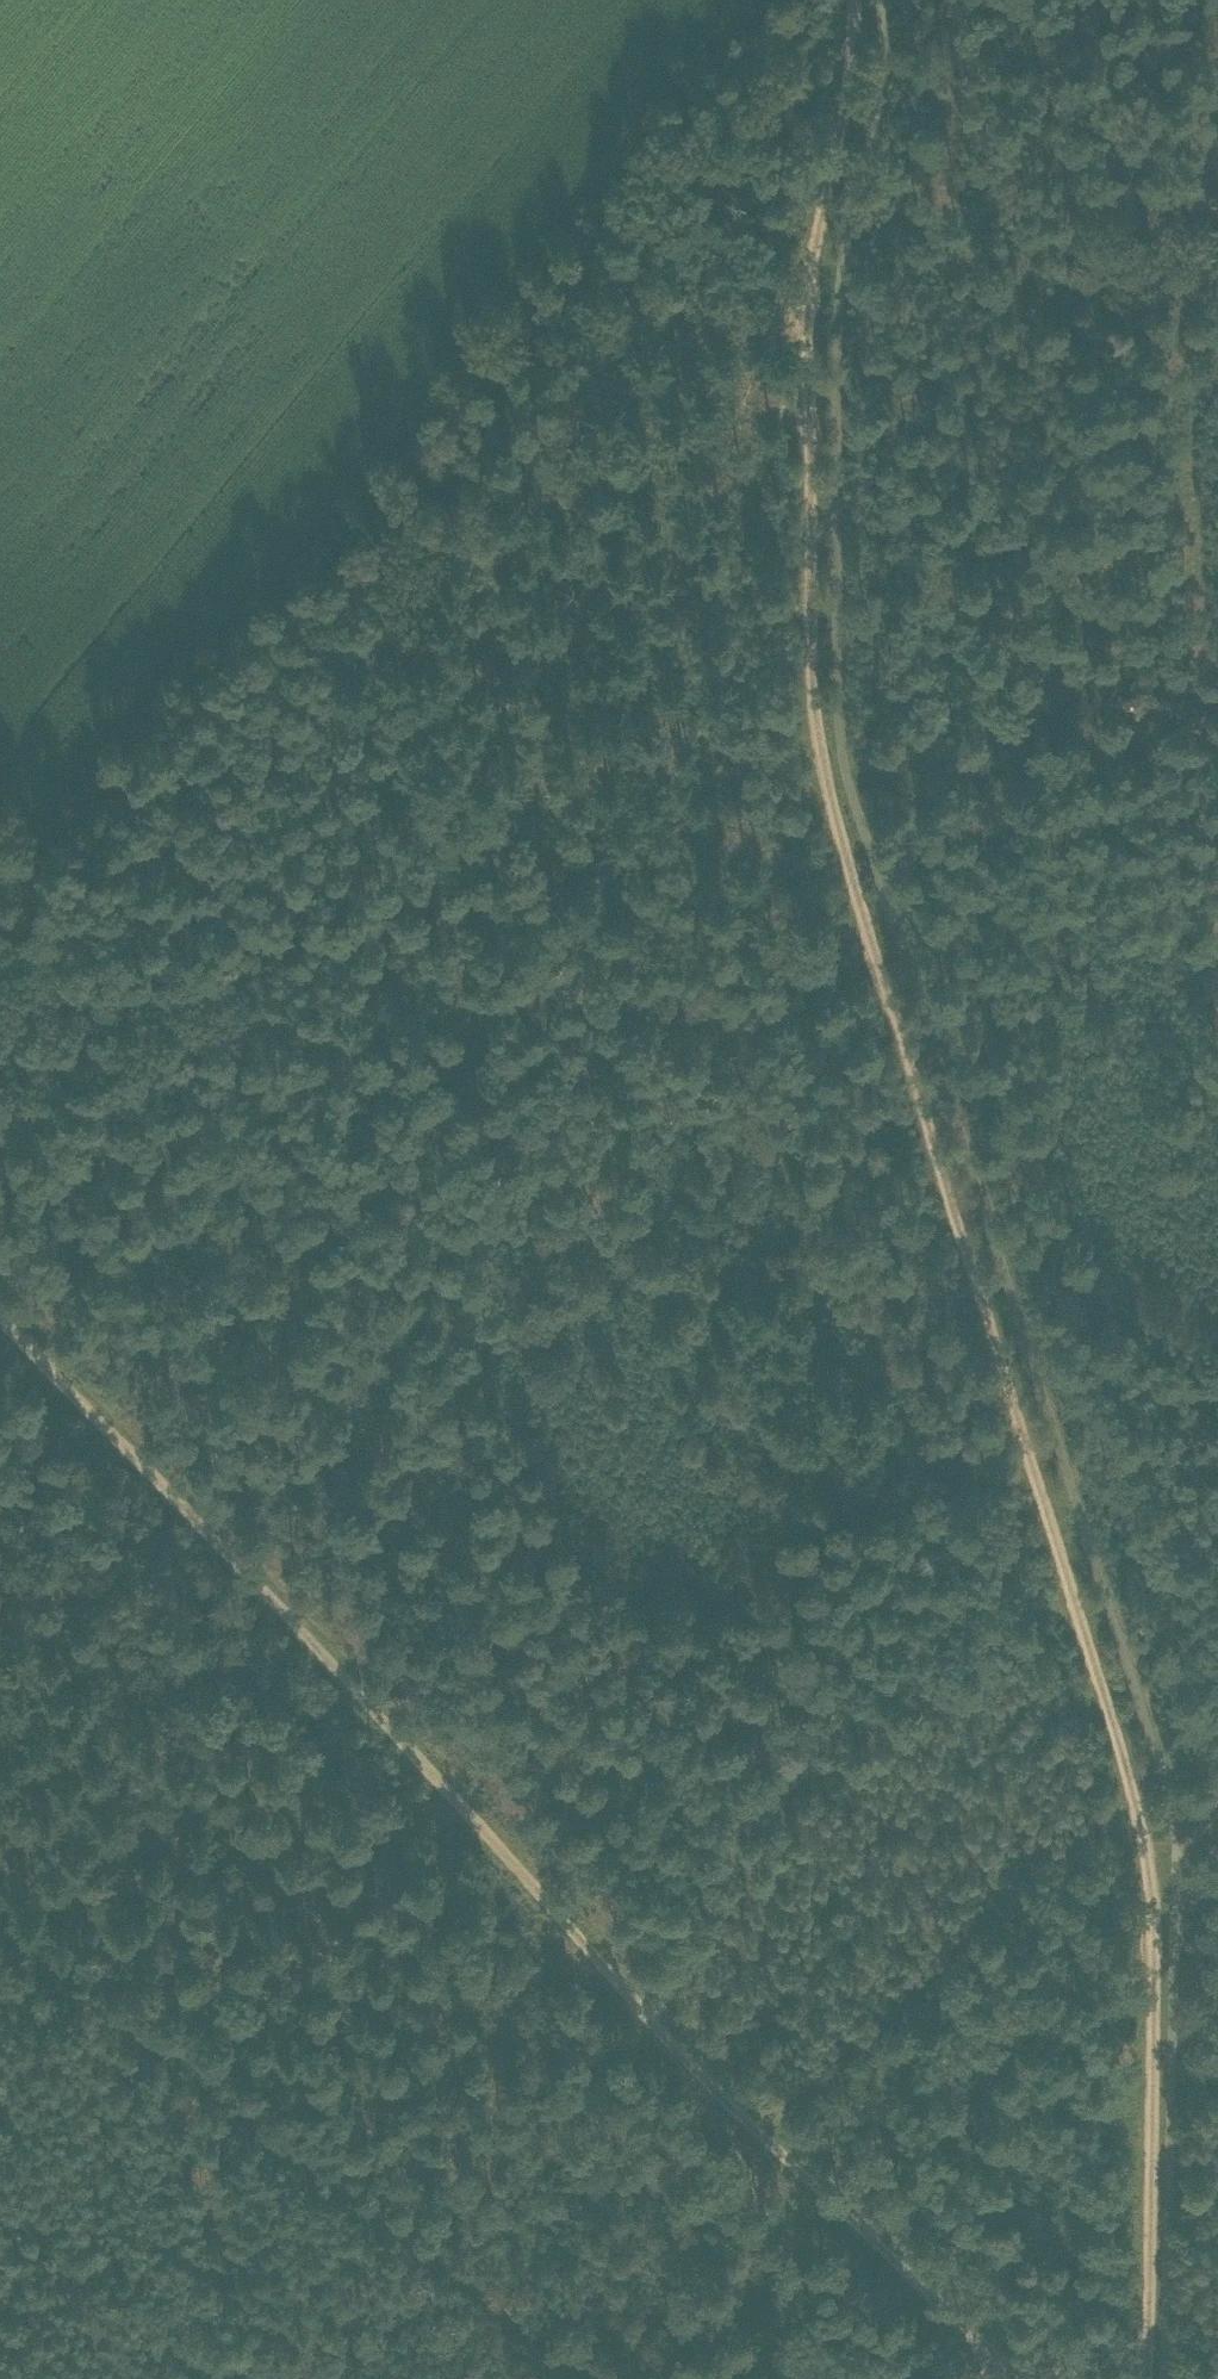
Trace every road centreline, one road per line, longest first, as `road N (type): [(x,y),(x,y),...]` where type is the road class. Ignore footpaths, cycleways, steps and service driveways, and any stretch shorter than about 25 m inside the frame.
road 1 (track): [(850,0),(856,105),(832,241),(841,261),(811,655),(831,766),(924,1095),(1146,1790),(1150,2378)]
road 2 (track): [(988,2338),(767,2132),(0,1326)]
road 3 (track): [(841,261),(649,311),(509,459),(407,603),(293,696),(127,964),(0,1020)]

